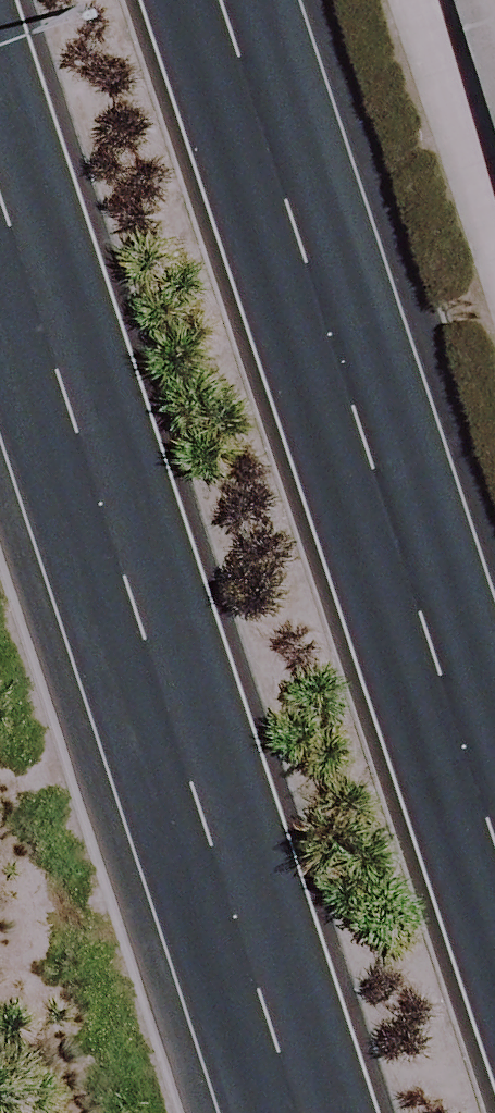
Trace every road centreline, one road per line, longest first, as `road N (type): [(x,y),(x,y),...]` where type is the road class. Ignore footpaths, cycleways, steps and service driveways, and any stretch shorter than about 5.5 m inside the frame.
road 1 (primary): [(302,1112),(0,190)]
road 2 (primary): [(248,0),(494,758)]

